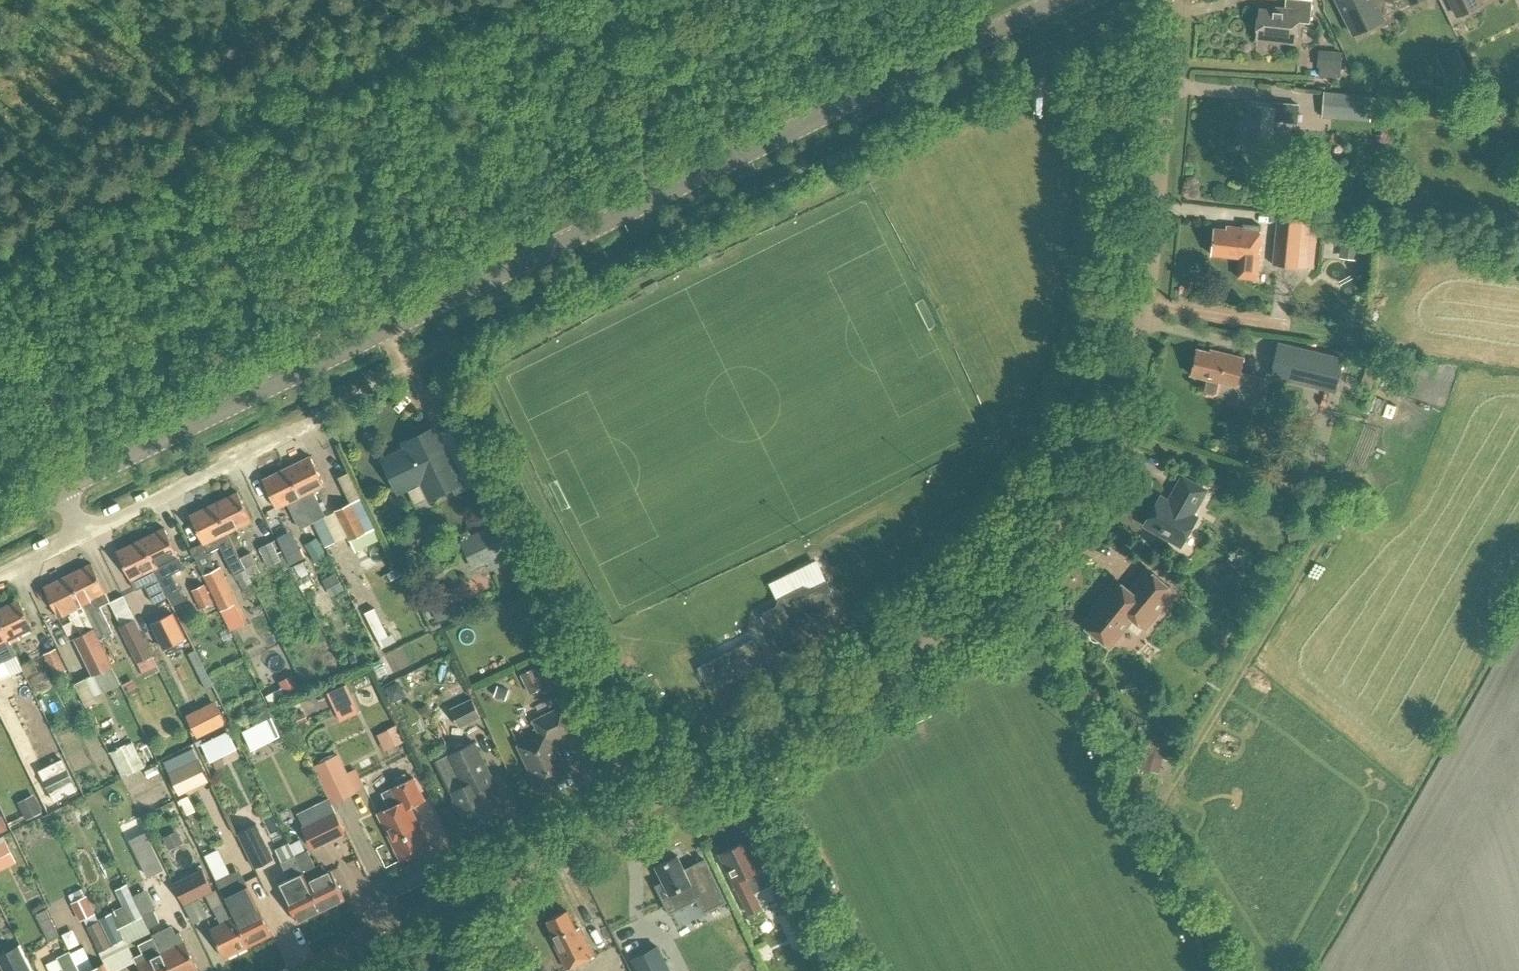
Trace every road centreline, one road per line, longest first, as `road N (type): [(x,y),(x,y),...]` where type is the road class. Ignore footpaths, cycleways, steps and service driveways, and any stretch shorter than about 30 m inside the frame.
road 1 (residential): [(297,970),(673,791),(862,689),(1012,573),(1094,461),(1116,405),(1141,319),(1177,0)]
road 2 (tertiary): [(59,489),(488,268),(1055,0)]
road 3 (residential): [(312,424),(82,533)]

